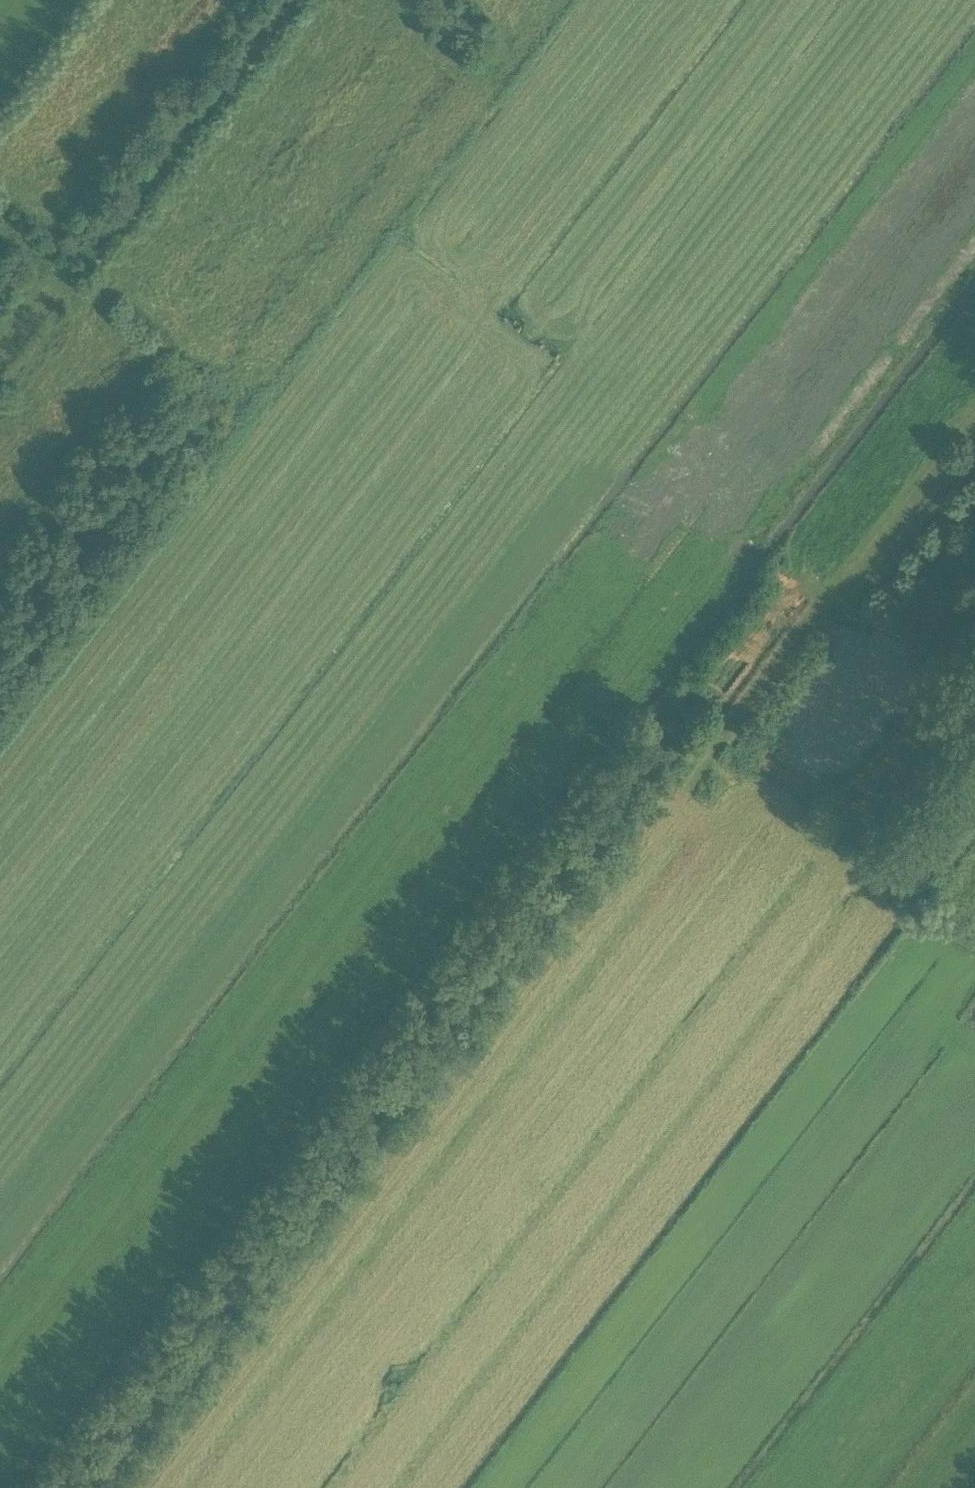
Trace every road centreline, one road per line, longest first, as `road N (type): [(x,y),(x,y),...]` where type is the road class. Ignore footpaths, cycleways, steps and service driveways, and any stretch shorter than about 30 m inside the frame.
road 1 (track): [(708,758),(974,406)]

